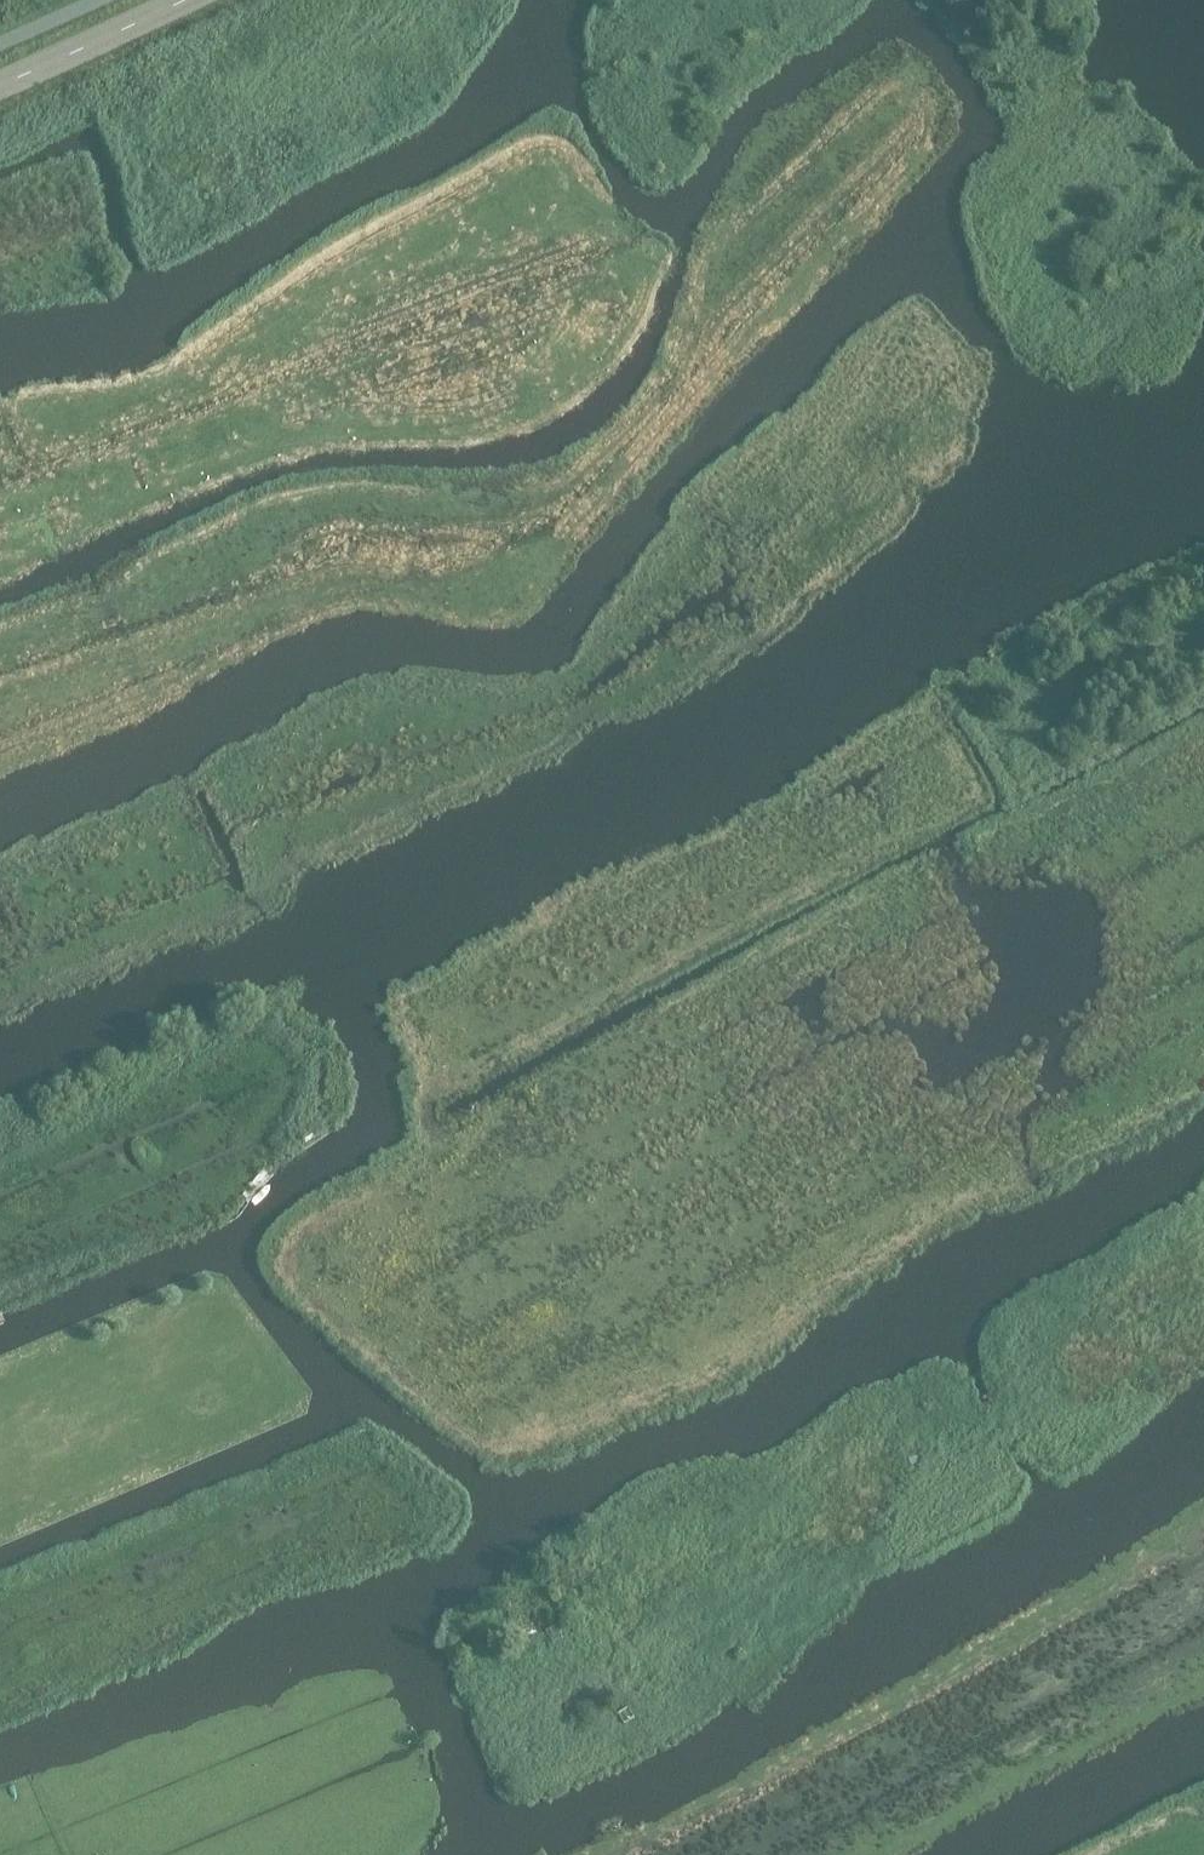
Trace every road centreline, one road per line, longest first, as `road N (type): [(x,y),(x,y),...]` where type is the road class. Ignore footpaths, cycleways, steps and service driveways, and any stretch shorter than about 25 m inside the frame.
road 1 (unclassified): [(0,84),(181,0)]

